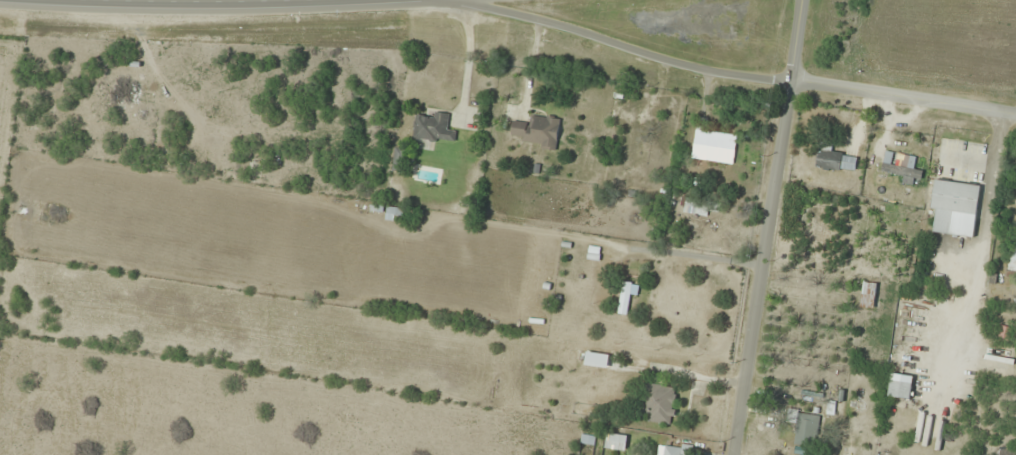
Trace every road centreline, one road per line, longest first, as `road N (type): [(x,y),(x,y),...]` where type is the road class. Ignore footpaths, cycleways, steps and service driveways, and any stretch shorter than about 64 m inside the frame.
road 1 (tertiary): [(801,0),(737,454)]
road 2 (residential): [(792,81),(683,66),(457,0)]
road 3 (primary): [(23,0),(364,0)]
road 4 (residential): [(792,81),(1015,115)]

